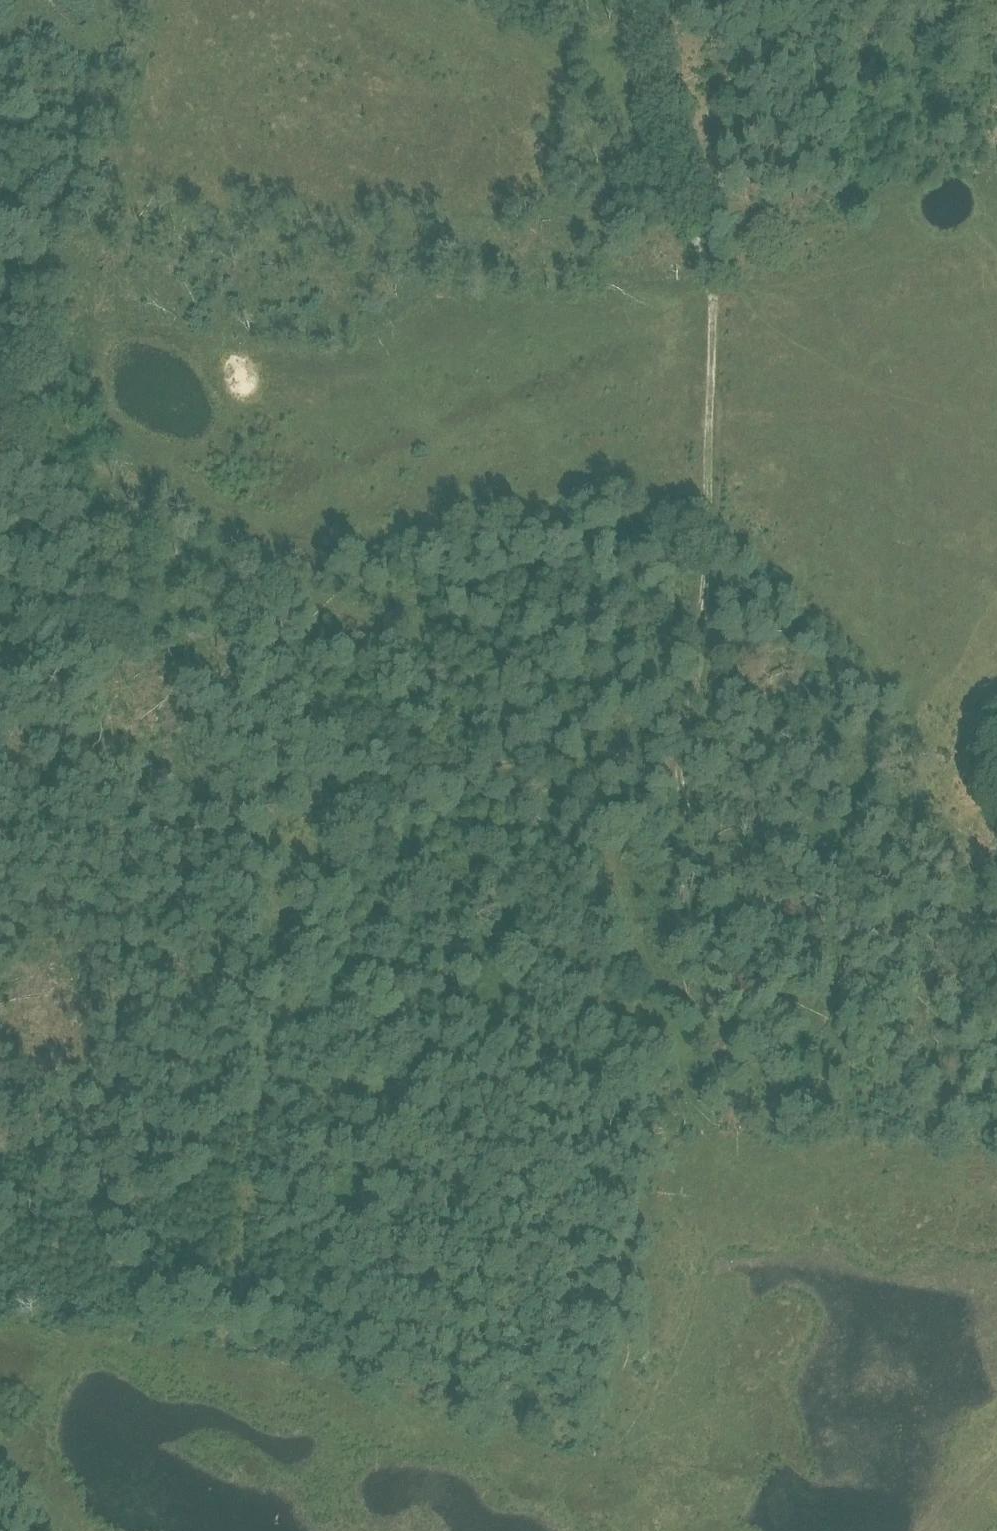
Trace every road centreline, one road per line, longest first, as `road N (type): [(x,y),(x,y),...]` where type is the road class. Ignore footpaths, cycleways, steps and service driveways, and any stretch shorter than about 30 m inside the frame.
road 1 (track): [(690,780),(731,316),(648,78),(638,0)]
road 2 (track): [(690,780),(434,784),(312,793),(228,819),(0,831)]
road 3 (track): [(996,917),(844,937),(776,909),(687,808),(690,780)]

